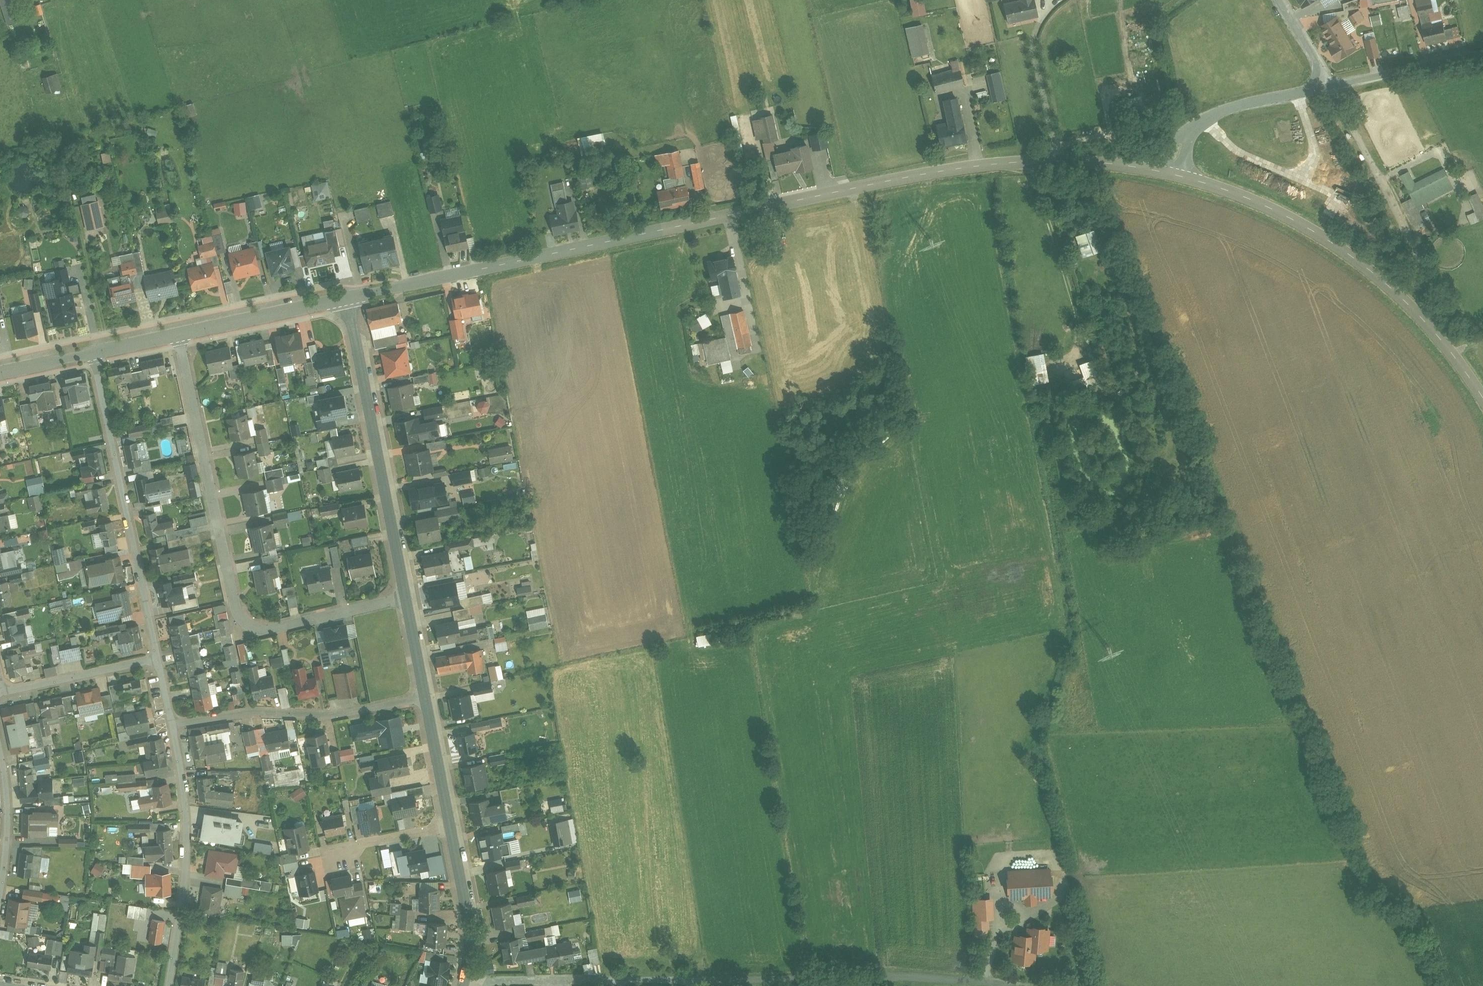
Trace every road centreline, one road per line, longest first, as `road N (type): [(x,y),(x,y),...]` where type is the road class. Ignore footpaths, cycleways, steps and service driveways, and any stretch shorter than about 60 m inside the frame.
road 1 (tertiary): [(1171,174),(1052,159),(935,171),(348,298)]
road 2 (residential): [(181,334),(235,609),(274,628),(408,599)]
road 3 (tertiary): [(1482,397),(1408,303),(1354,258),(1269,206),(1171,174)]
road 4 (residential): [(94,352),(158,659)]
road 5 (residential): [(348,298),(408,599)]
road 6 (residential): [(172,724),(186,839),(171,985)]
road 7 (residential): [(172,724),(251,712),(332,716),(427,696)]
road 8 (residential): [(468,981),(717,980)]
road 9 (unclassified): [(1171,174),(1187,133),(1208,116),(1333,86)]
road 10 (tertiary): [(348,298),(181,334)]
road 11 (residential): [(1,693),(158,659)]
road 12 (residential): [(453,827),(474,947),(468,981)]
road 13 (residential): [(0,751),(9,826),(0,906)]
road 14 (unclassified): [(1333,86),(1482,53)]
road 15 (residential): [(427,696),(453,827)]
road 16 (residential): [(453,827),(348,847),(333,863)]

